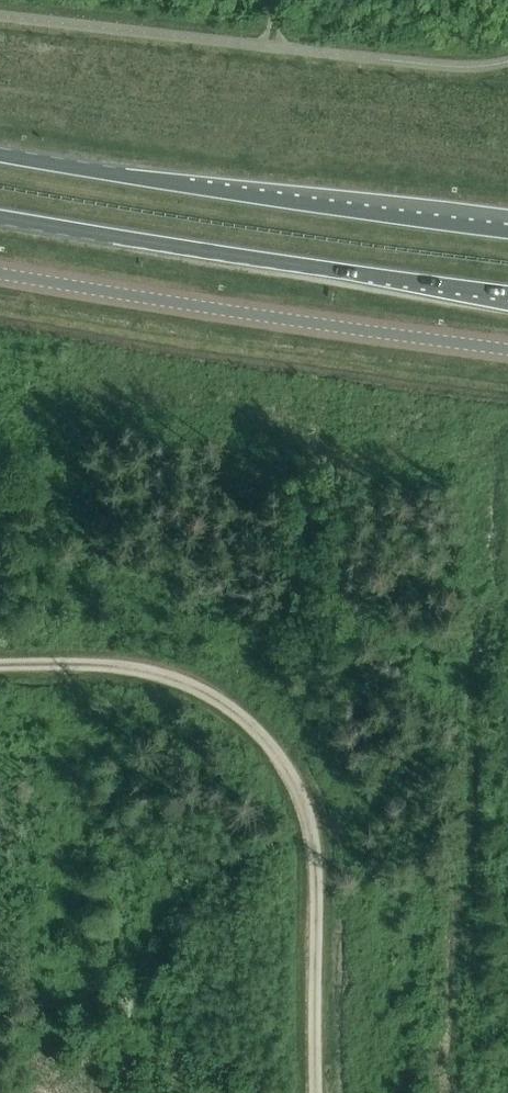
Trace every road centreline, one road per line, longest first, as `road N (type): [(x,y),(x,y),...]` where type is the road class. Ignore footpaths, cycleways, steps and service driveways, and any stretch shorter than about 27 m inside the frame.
road 1 (track): [(0,664),(97,663),(174,674),(229,706),(274,745),(310,821),(314,1092)]
road 2 (trunk): [(507,232),(0,155)]
road 3 (trunk): [(0,217),(507,292)]
road 4 (unclassified): [(0,273),(507,348)]

